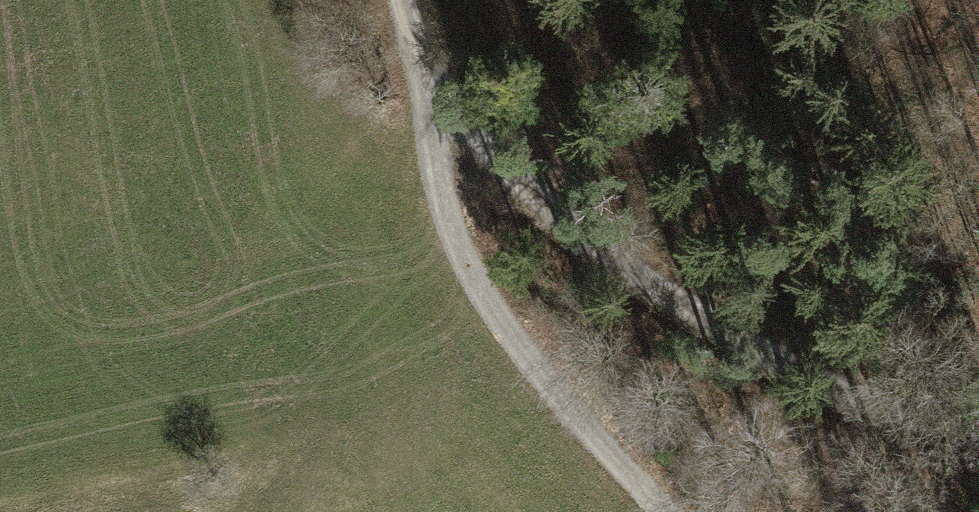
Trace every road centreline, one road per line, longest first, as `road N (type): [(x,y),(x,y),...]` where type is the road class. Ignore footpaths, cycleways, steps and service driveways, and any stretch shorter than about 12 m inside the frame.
road 1 (track): [(431,126),(789,375),(900,414),(978,429)]
road 2 (track): [(431,126),(449,245),(519,353),(668,511)]
road 3 (track): [(404,0),(431,126)]

